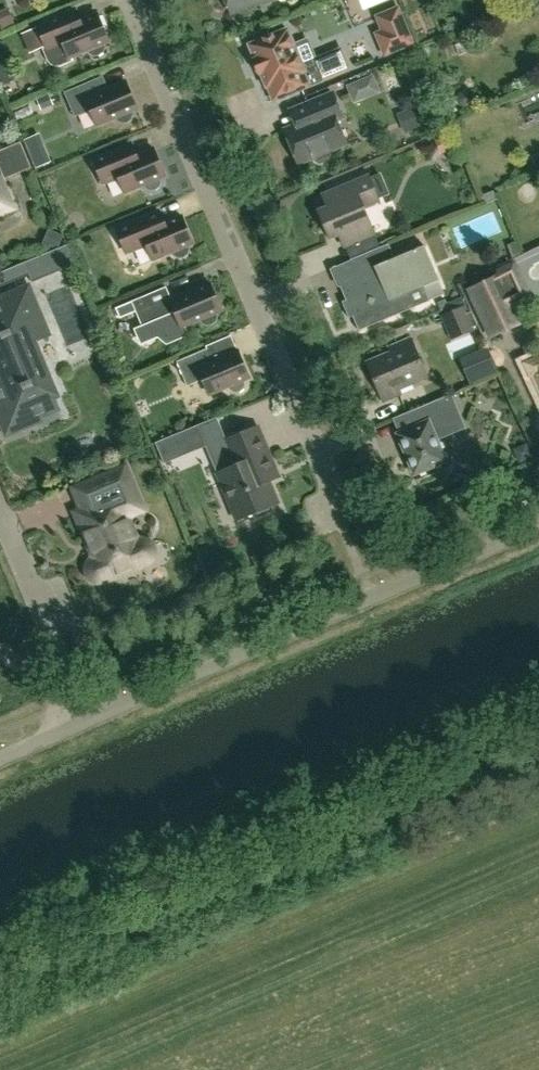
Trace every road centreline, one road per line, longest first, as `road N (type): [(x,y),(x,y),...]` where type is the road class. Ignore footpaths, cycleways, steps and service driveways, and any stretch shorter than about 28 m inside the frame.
road 1 (residential): [(0,757),(538,527)]
road 2 (residential): [(347,513),(134,0)]
road 3 (residential): [(56,627),(0,499)]

